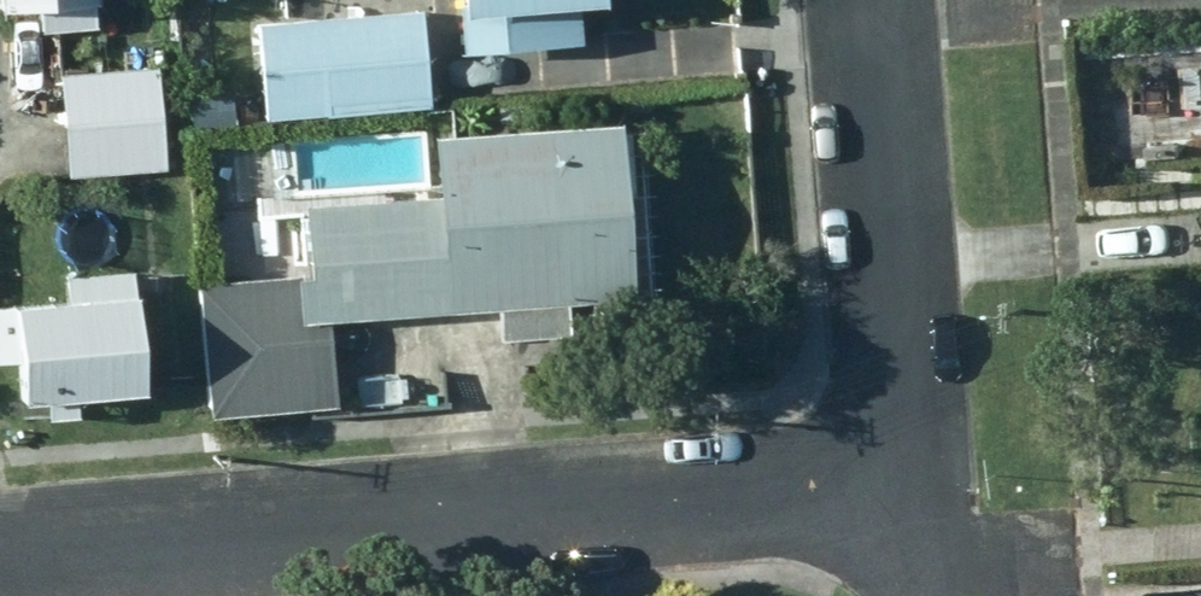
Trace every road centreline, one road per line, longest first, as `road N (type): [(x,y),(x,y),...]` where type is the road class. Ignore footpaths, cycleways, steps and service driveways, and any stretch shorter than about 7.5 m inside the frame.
road 1 (residential): [(870,474),(798,509),(0,559)]
road 2 (residential): [(876,0),(903,409),(870,474)]
road 3 (residential): [(870,474),(918,595)]

